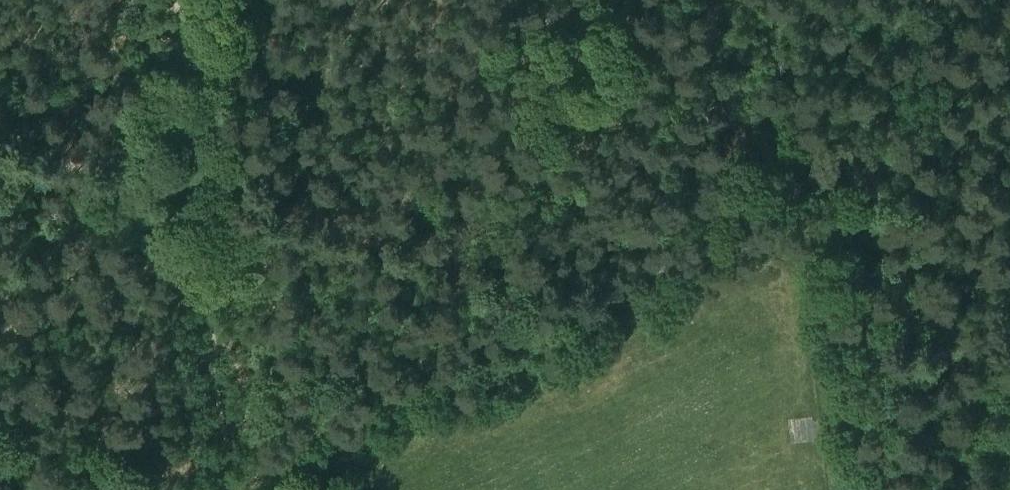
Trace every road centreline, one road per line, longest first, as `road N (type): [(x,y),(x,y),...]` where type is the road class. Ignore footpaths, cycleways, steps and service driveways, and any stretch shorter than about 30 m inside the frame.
road 1 (track): [(172,0),(226,489)]
road 2 (track): [(775,201),(740,197),(732,187),(712,0)]
road 3 (track): [(871,341),(837,220),(812,203),(775,201)]
road 4 (track): [(887,489),(871,341)]

